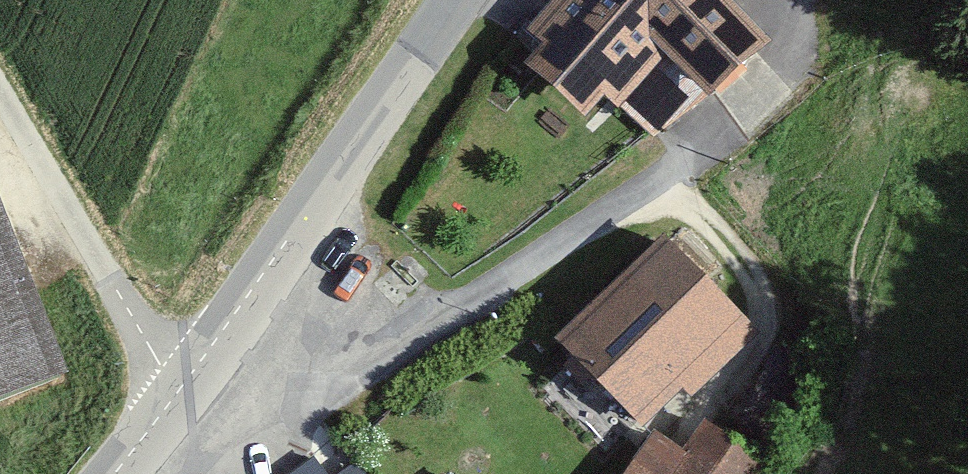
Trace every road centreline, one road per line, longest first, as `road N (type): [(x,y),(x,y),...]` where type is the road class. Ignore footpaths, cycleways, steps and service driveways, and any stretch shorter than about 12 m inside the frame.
road 1 (tertiary): [(181,389),(458,0)]
road 2 (unclassified): [(0,91),(181,389)]

